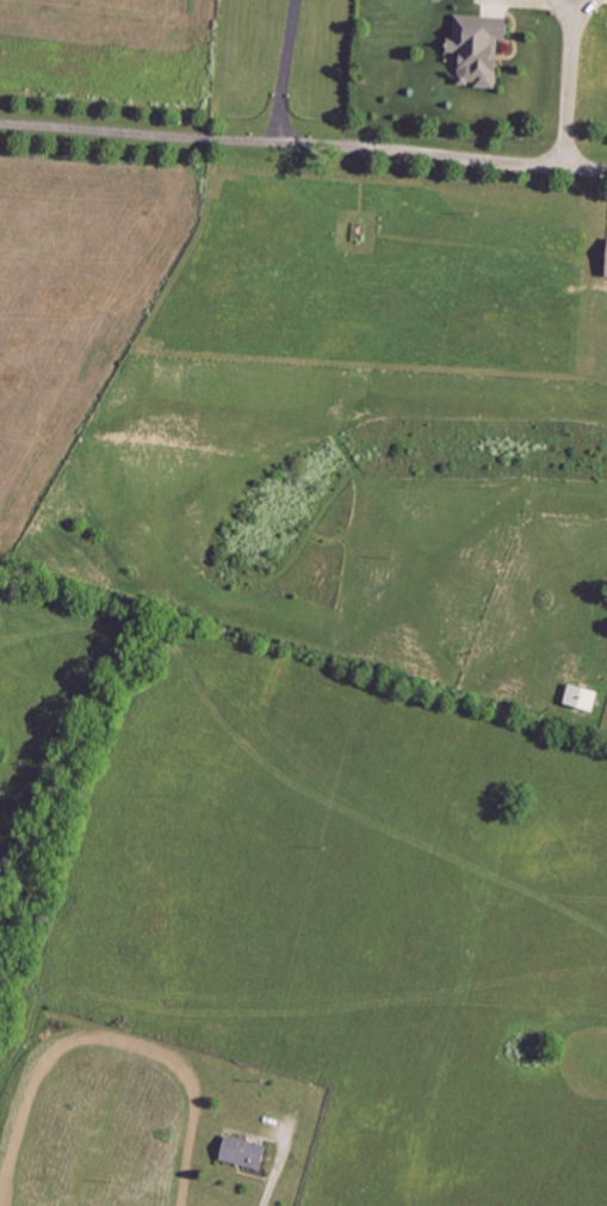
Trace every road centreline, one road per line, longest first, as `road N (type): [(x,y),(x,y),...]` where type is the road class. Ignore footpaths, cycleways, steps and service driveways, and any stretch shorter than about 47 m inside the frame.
road 1 (residential): [(606,172),(339,144),(0,125)]
road 2 (residential): [(565,168),(573,0)]

